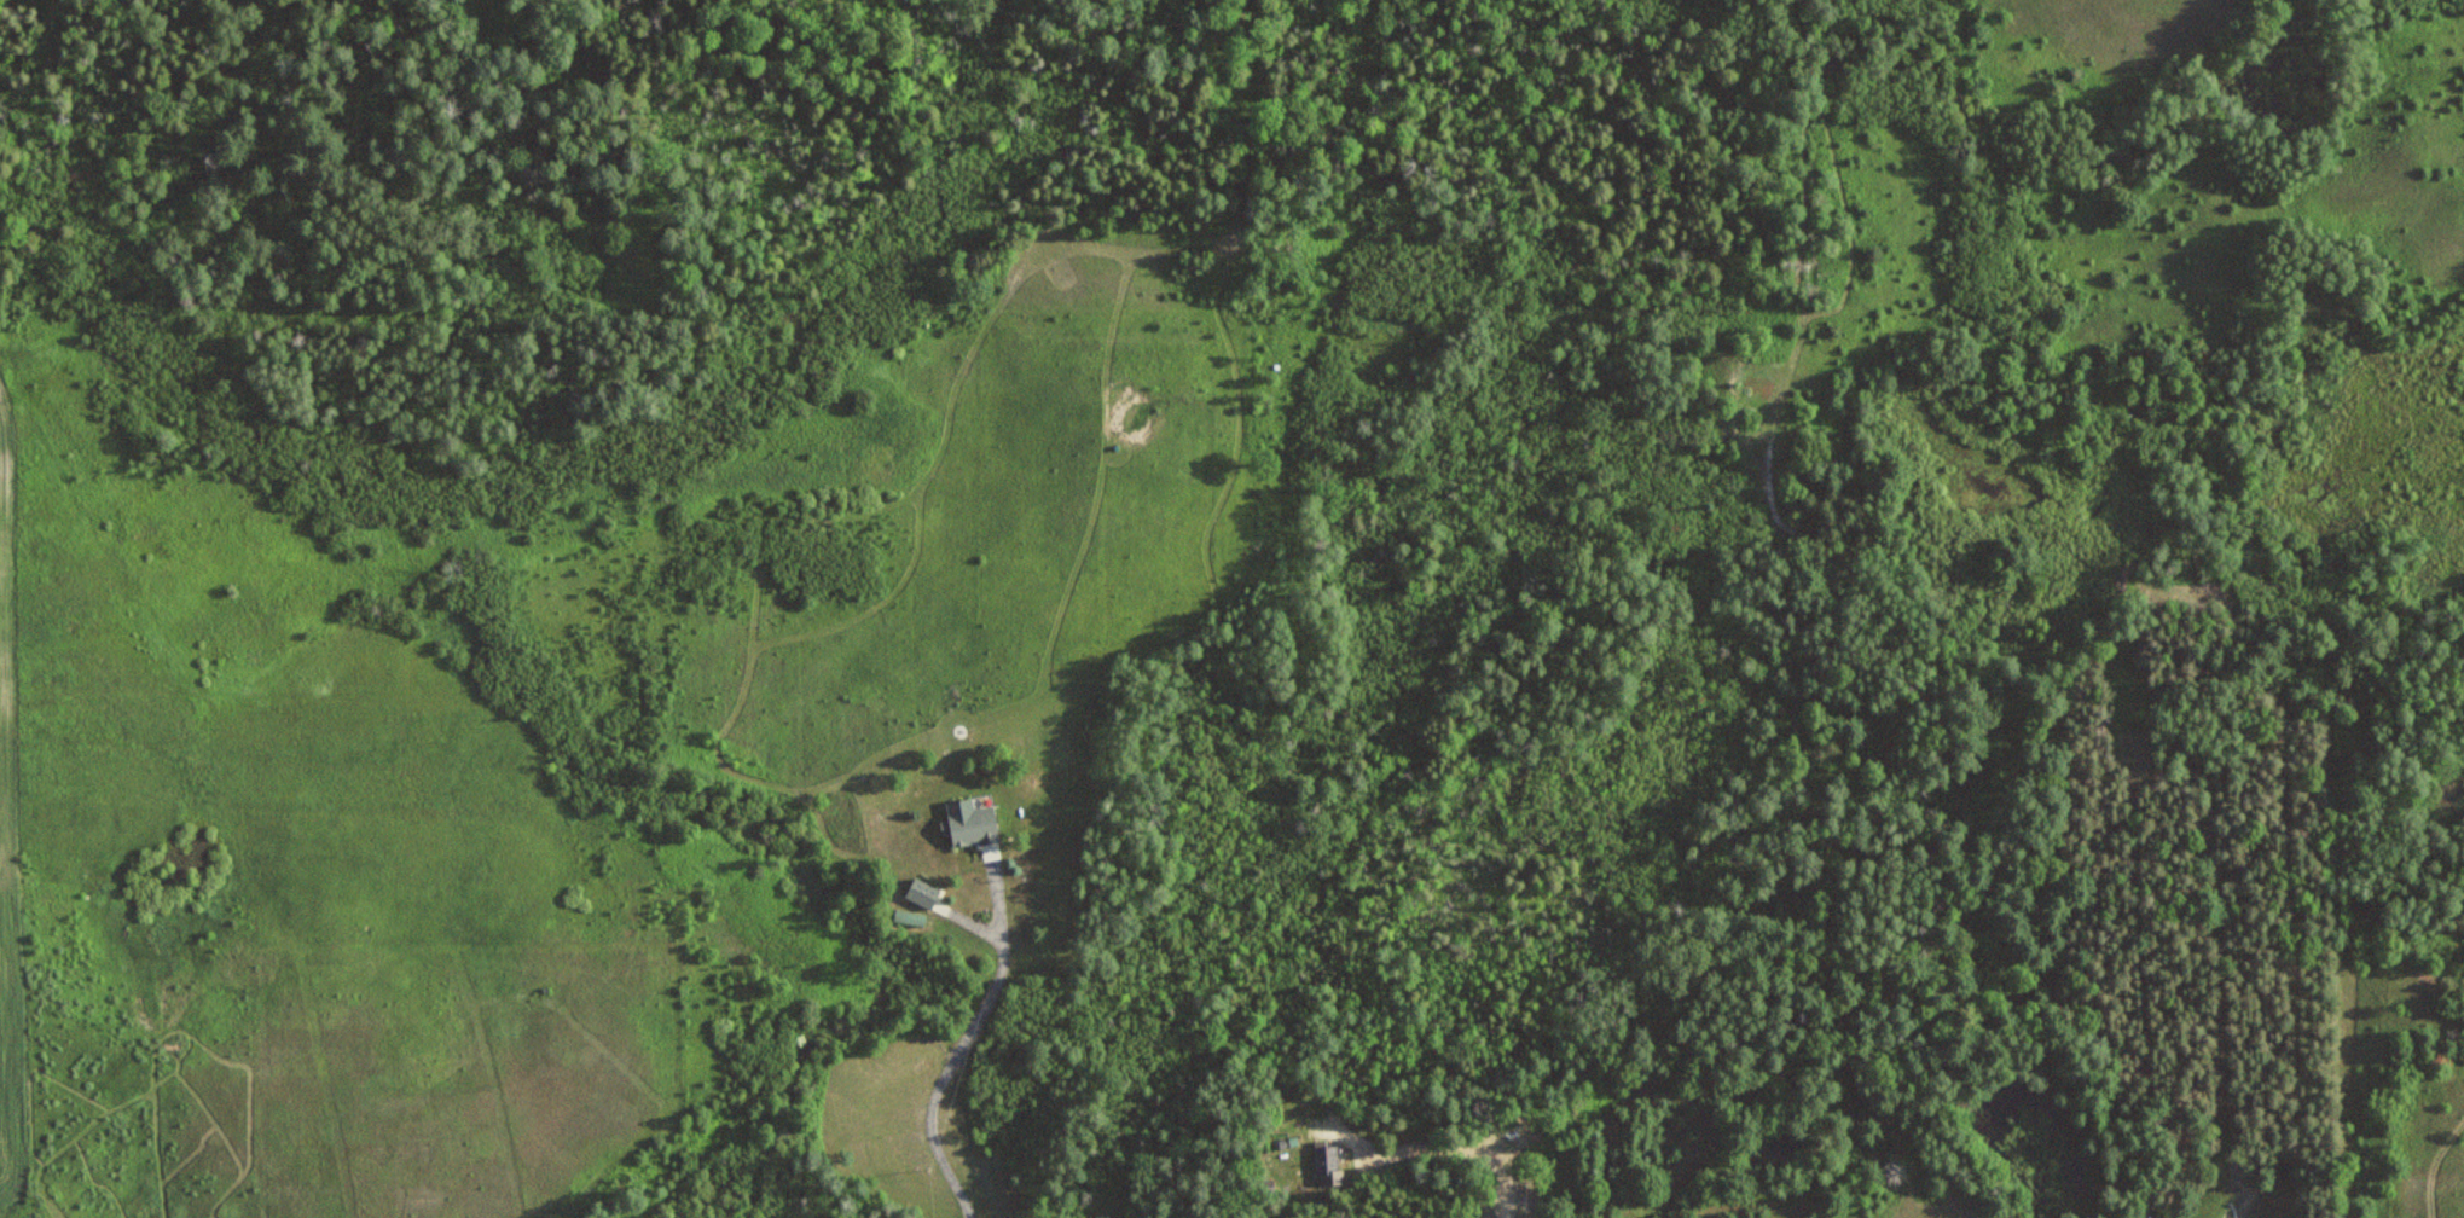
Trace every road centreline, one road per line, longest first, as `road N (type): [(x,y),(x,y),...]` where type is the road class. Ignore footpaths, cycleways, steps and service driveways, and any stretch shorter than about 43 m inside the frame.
road 1 (residential): [(1503,1217),(1498,1165),(1489,1153),(1393,1149)]

